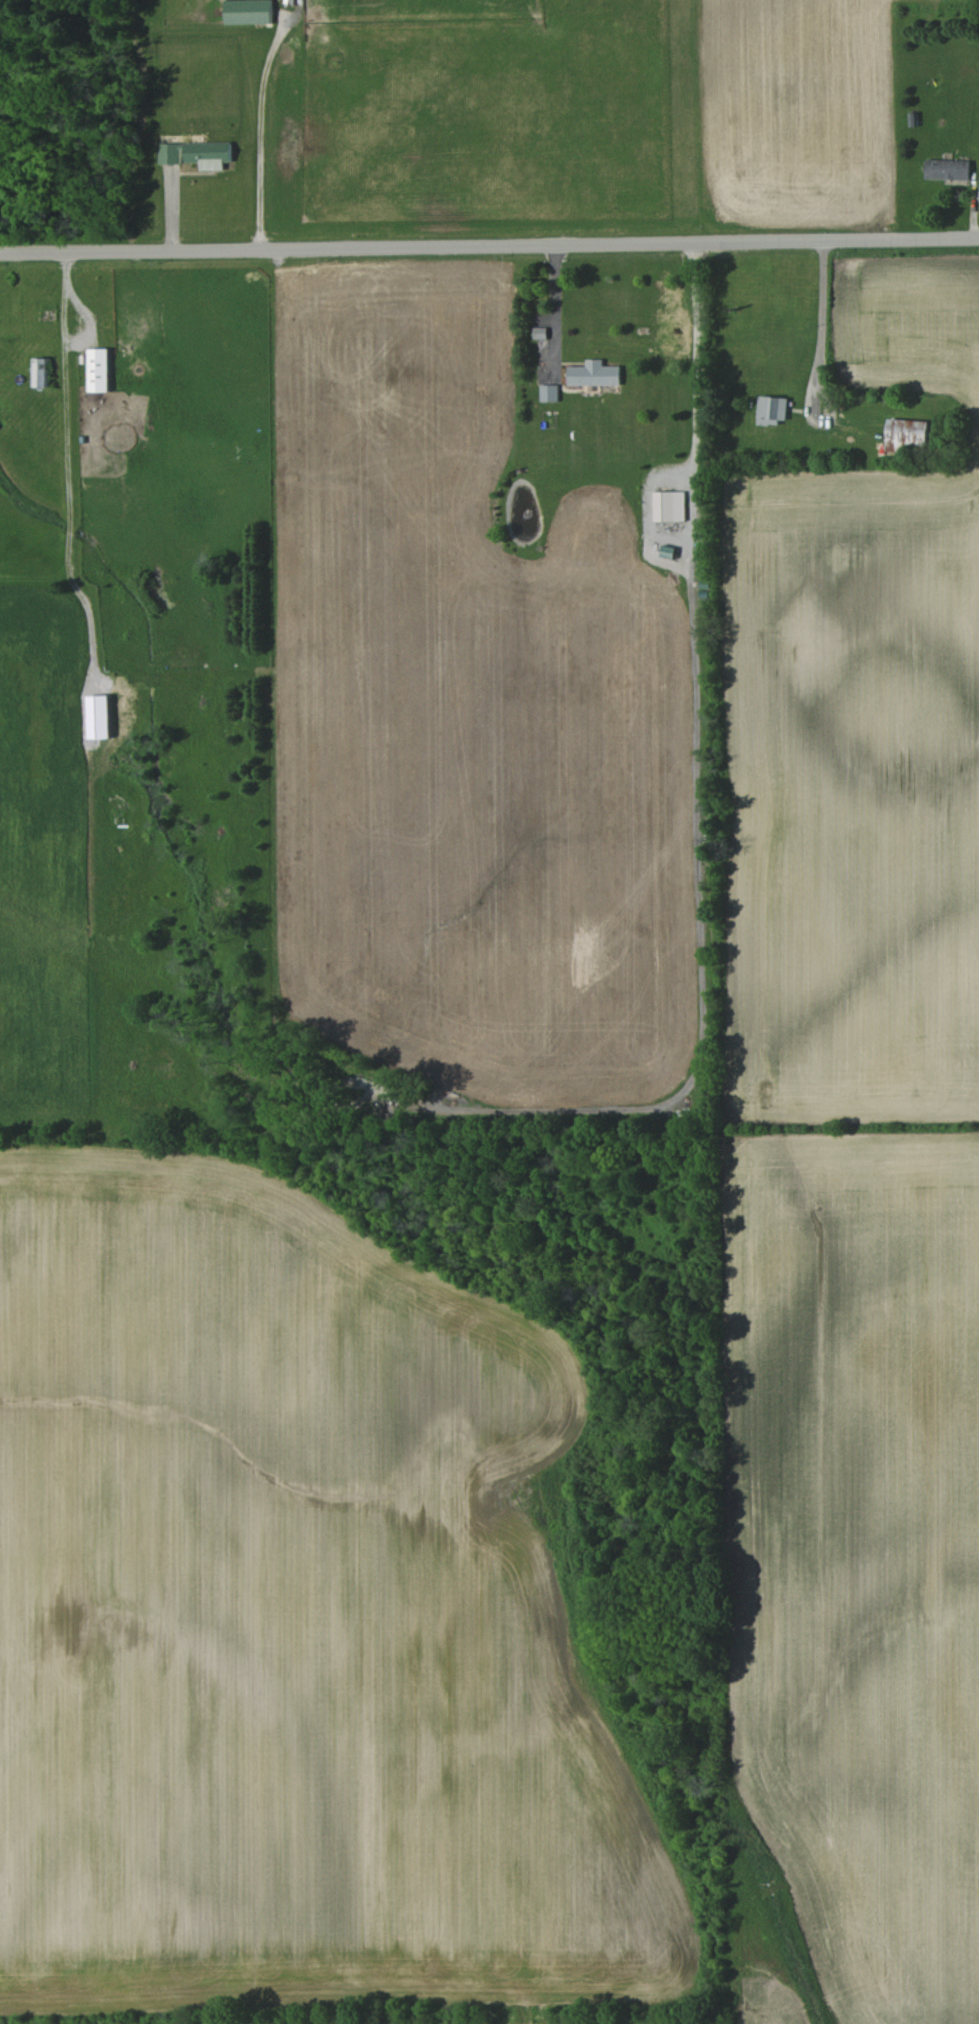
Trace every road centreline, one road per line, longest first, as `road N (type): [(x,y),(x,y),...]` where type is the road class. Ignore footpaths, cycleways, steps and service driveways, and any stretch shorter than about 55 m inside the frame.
road 1 (tertiary): [(0,253),(978,240)]

